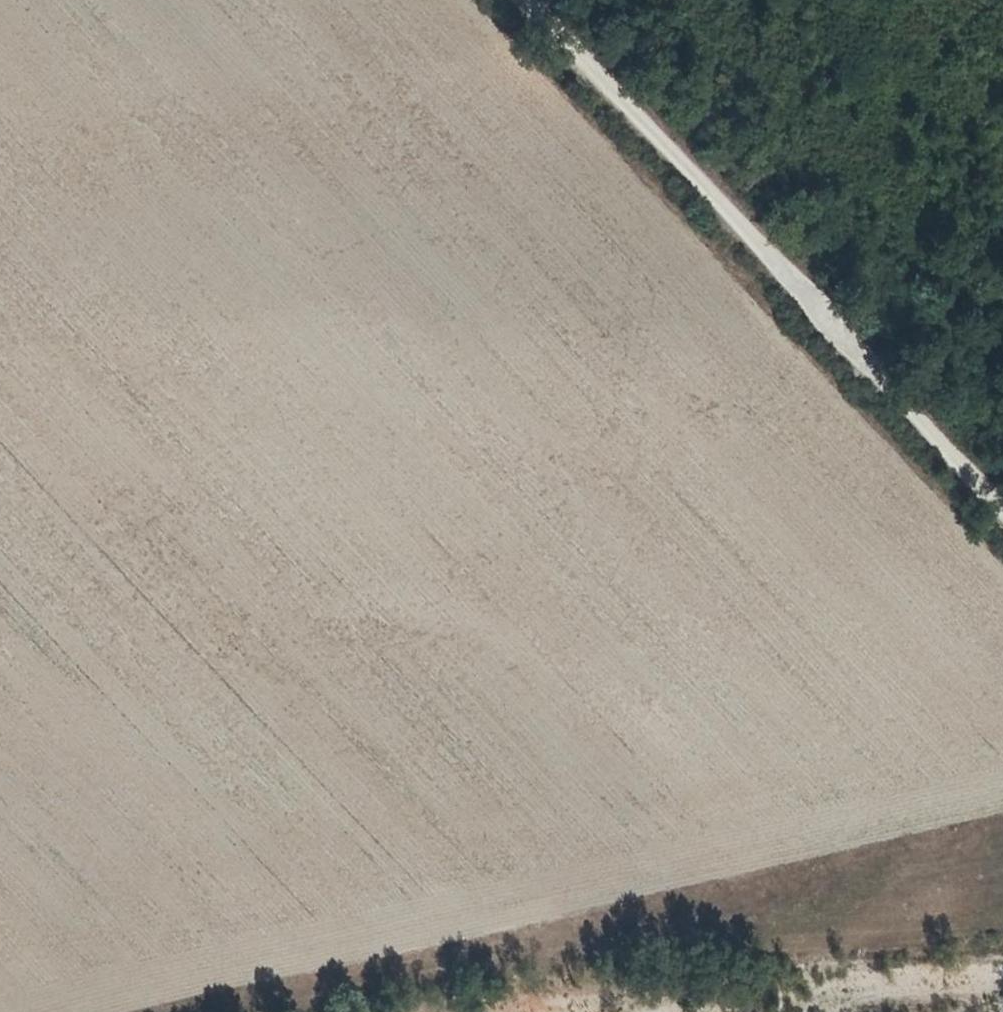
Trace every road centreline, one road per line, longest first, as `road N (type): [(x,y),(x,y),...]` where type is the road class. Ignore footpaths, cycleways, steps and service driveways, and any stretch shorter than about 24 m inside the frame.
road 1 (track): [(1002,513),(520,0)]

